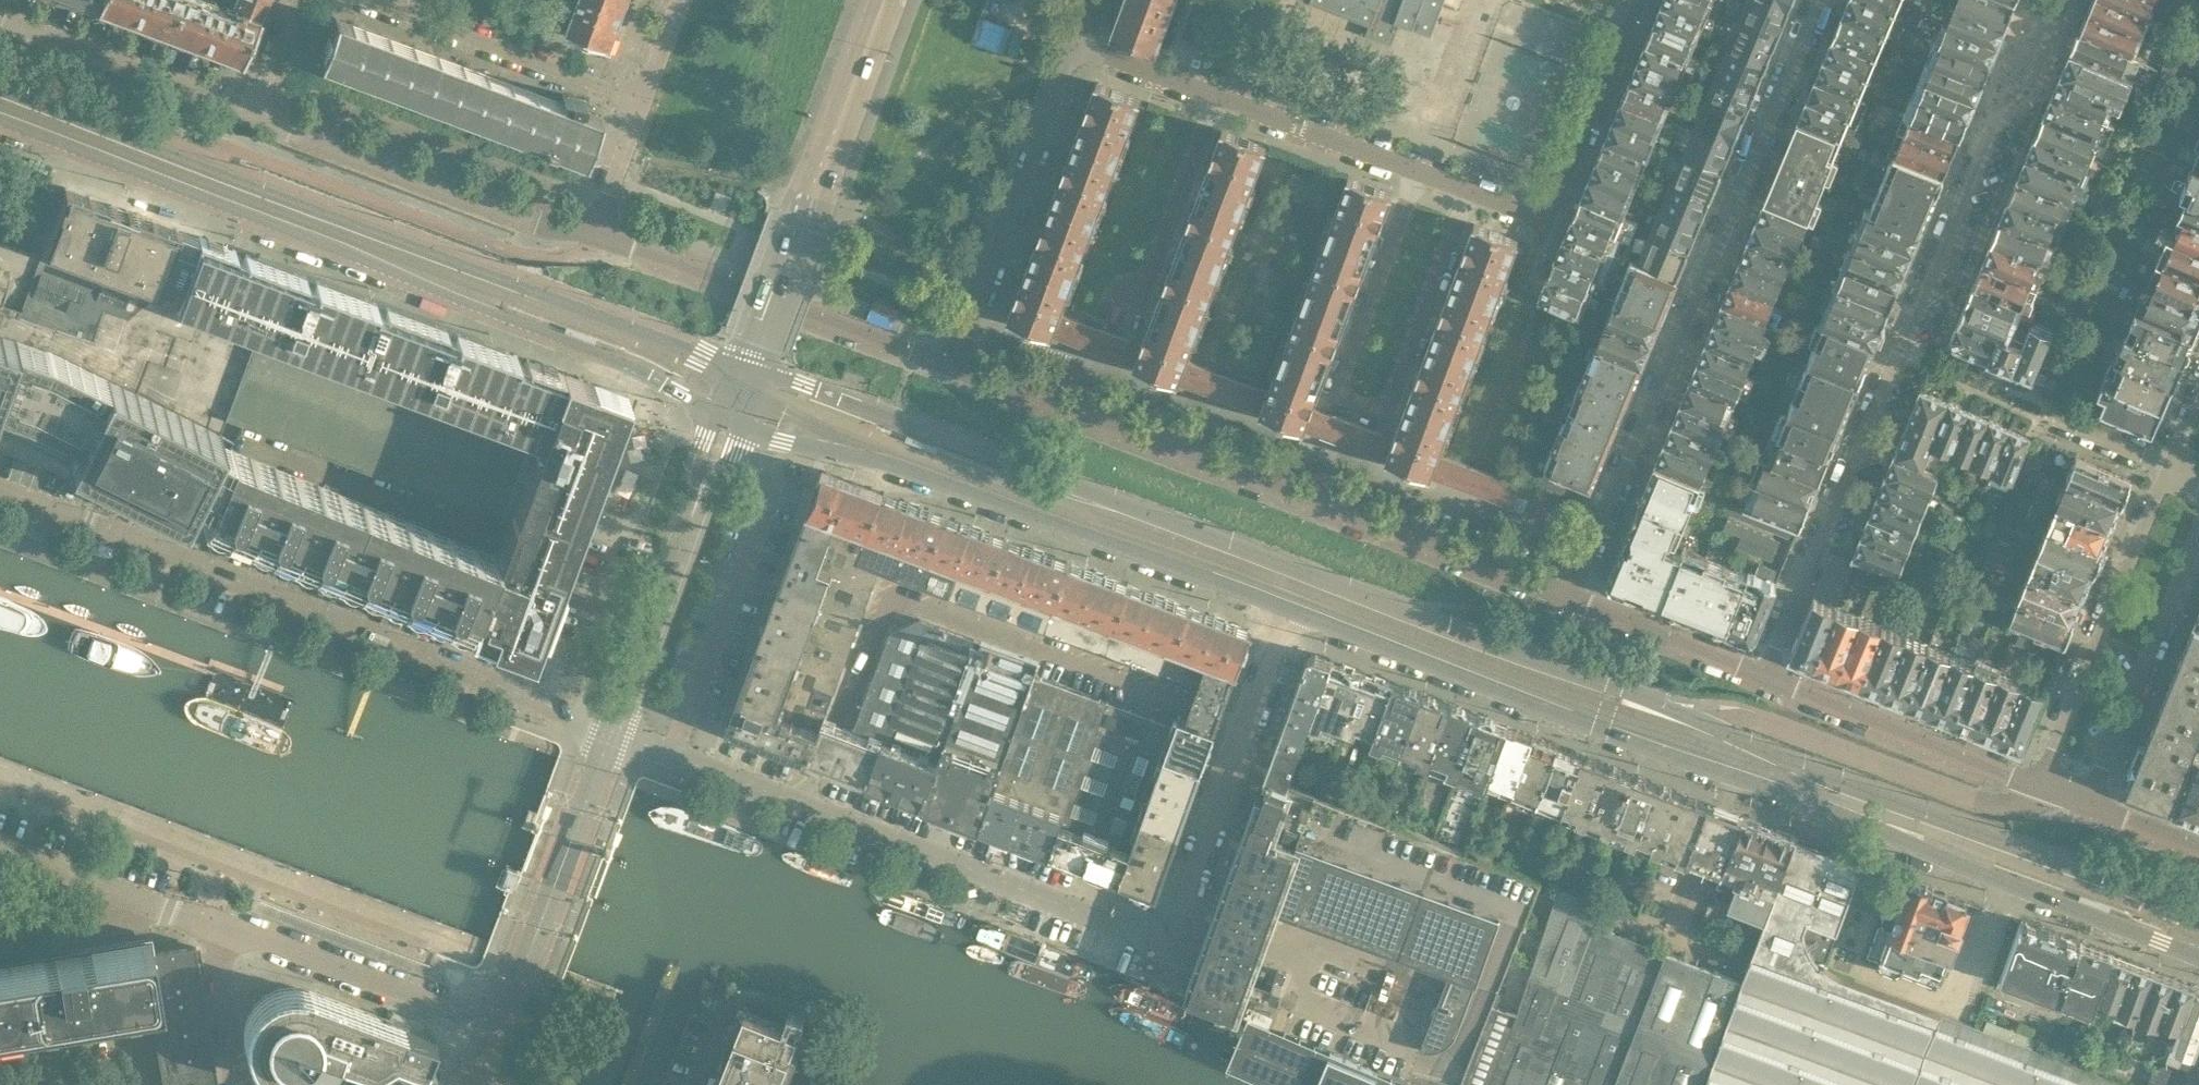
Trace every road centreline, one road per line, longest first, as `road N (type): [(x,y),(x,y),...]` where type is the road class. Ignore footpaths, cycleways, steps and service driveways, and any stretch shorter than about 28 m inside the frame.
road 1 (residential): [(1767,676),(2045,0)]
road 2 (residential): [(1568,597),(953,364)]
road 3 (residential): [(1822,0),(1568,597)]
road 4 (residential): [(809,805),(892,598),(1245,728)]
road 5 (residential): [(556,708),(0,494)]
road 6 (tertiary): [(1232,570),(1164,515),(752,370)]
road 7 (tertiary): [(741,424),(811,446),(903,451),(1232,570)]
road 8 (residential): [(1470,193),(1395,398),(1379,410),(1359,408),(1341,379),(1416,174)]
road 9 (tertiary): [(0,97),(448,265)]
road 10 (unclassified): [(2037,784),(2012,805),(1982,803),(1767,721),(1725,717),(1657,727)]
road 11 (tertiary): [(752,370),(887,0)]
road 12 (tertiary): [(1296,592),(1657,727)]
road 13 (residential): [(1168,938),(809,805)]
road 14 (residential): [(953,364),(594,233)]
road 15 (tertiary): [(1870,801),(1924,849),(2198,956)]
road 16 (residential): [(594,233),(538,222),(258,117)]
road 17 (tertiary): [(2198,923),(1870,801)]
road 18 (residential): [(2168,467),(2037,784)]
road 19 (residential): [(1073,44),(953,364)]
road 20 (tertiary): [(752,370),(448,265)]
road 21 (tertiary): [(500,1024),(612,730)]
road 22 (tertiary): [(448,265),(498,317),(716,414)]
road 23 (residential): [(500,1024),(210,923)]
road 24 (residential): [(2088,805),(2198,519)]
road 25 (residential): [(642,106),(368,0)]
road 26 (residential): [(677,756),(774,479)]
road 27 (residential): [(2037,784),(1767,676)]
road 28 (residential): [(258,117),(0,15)]
road 29 (residential): [(1547,221),(1639,0)]
road 30 (tertiary): [(1657,727),(1870,801)]
road 31 (residential): [(1168,938),(1245,728)]
road 32 (residential): [(1127,296),(1153,269),(1219,99)]
road 33 (residential): [(1767,676),(1568,597)]
road 34 (residential): [(1219,99),(1416,174)]
road 35 (tertiary): [(612,730),(683,540)]
road 36 (residential): [(556,708),(614,549)]
road 37 (residential): [(156,905),(0,846)]
road 38 (residential): [(232,1084),(210,923)]
road 39 (residential): [(0,930),(156,905)]
road 40 (residential): [(1073,44),(1219,99)]
road 41 (residential): [(1245,728),(1296,592)]
road 42 (residential): [(809,805),(677,756)]
road 43 (residential): [(594,233),(642,106)]
road 44 (tertiary): [(716,414),(683,540)]
road 45 (tertiary): [(683,540),(741,424)]
road 46 (residential): [(305,0),(258,117)]
road 47 (residential): [(2168,467),(2054,419)]

